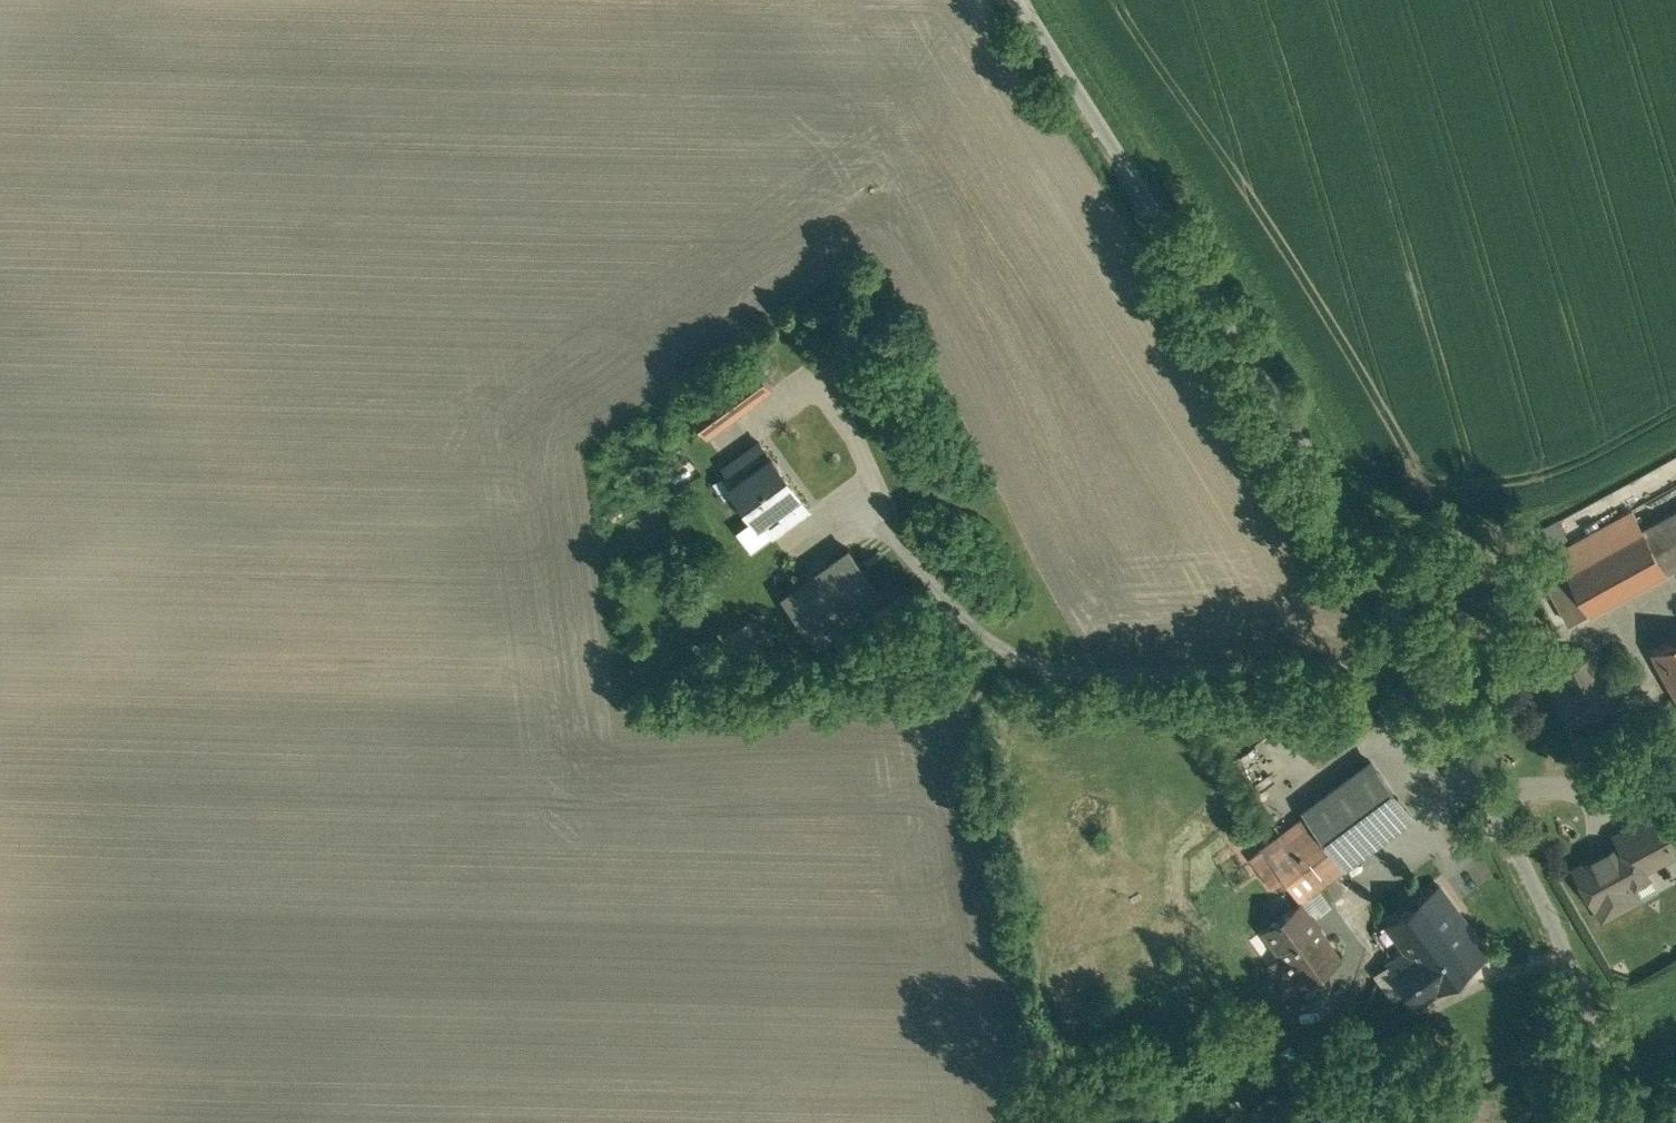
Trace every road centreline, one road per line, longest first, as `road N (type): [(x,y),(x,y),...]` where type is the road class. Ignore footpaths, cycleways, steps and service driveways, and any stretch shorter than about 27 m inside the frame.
road 1 (unclassified): [(1030,0),(1357,533),(1583,983),(1610,1122)]

